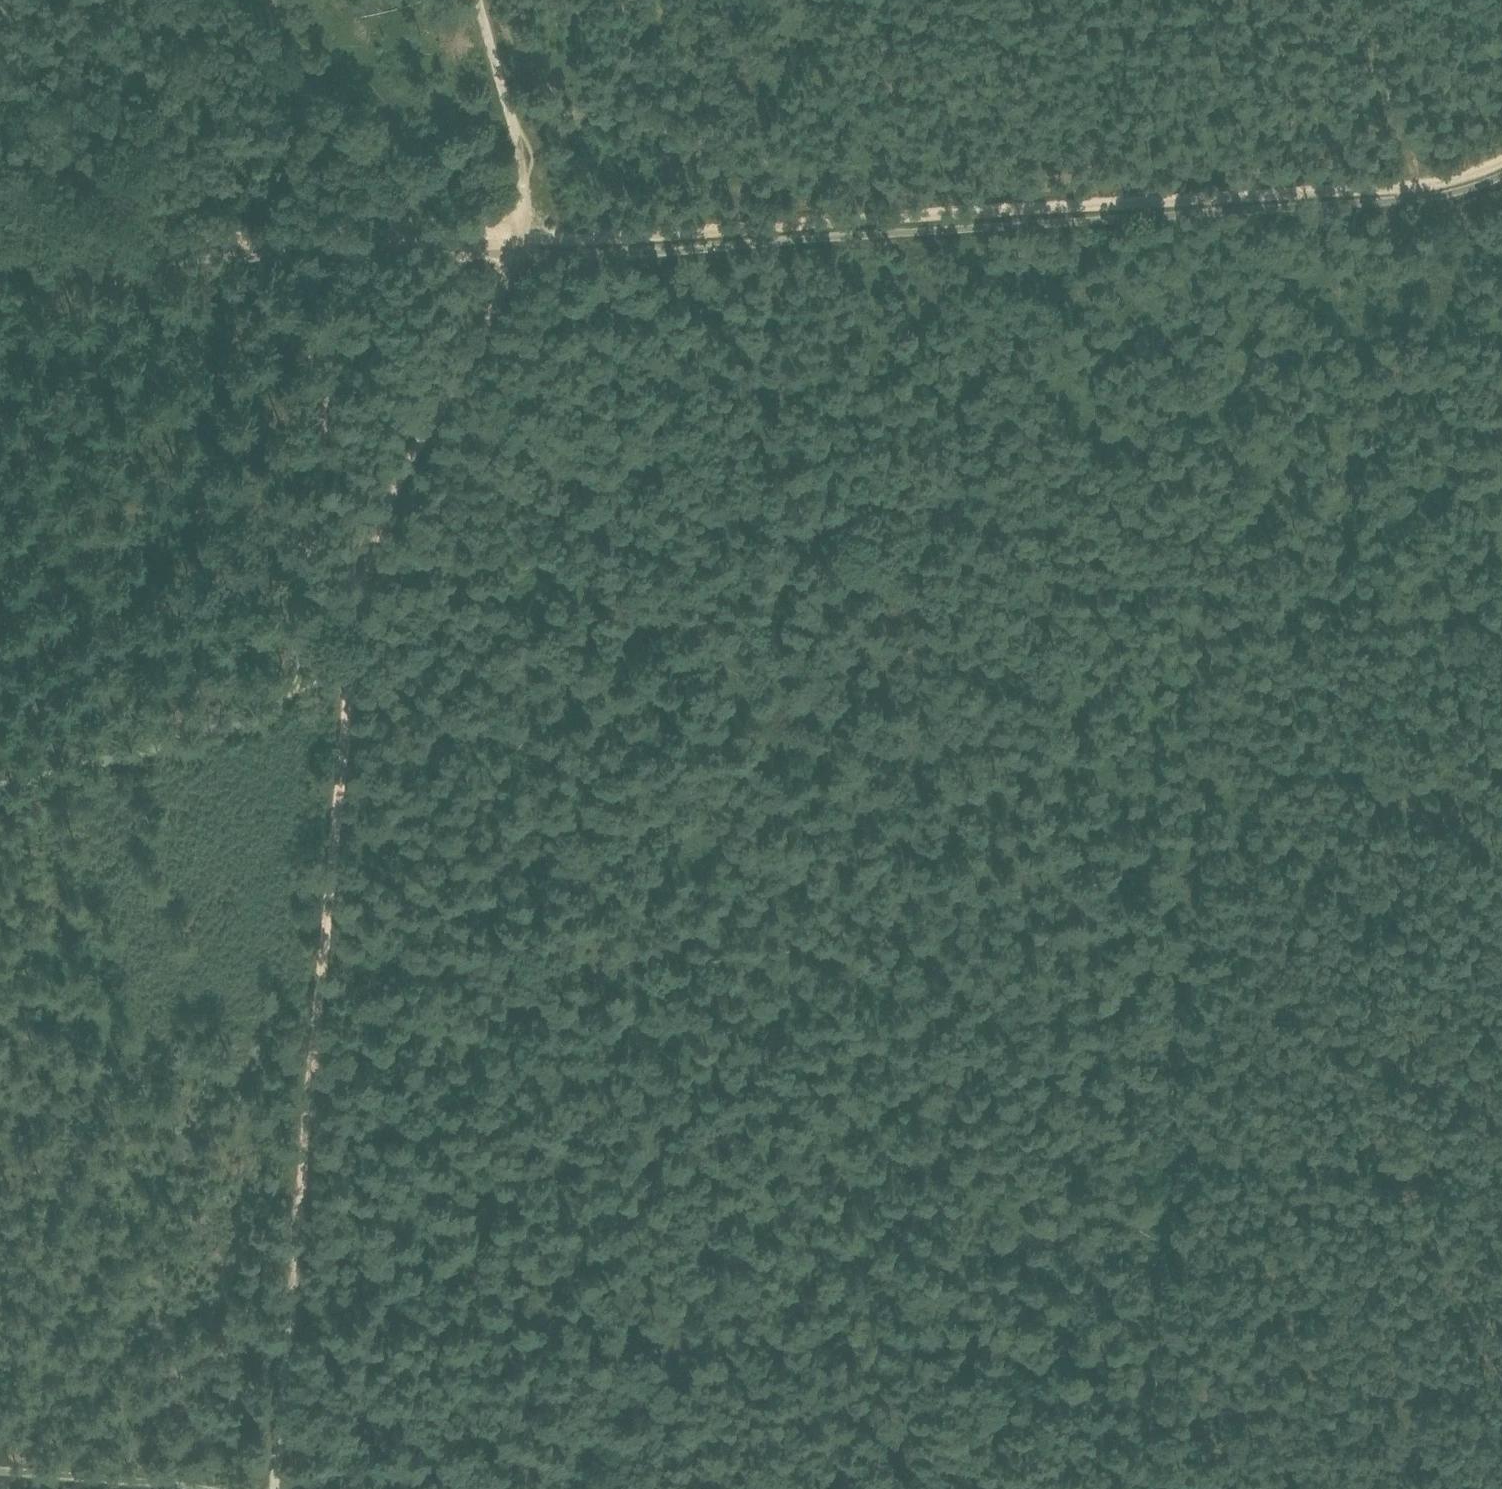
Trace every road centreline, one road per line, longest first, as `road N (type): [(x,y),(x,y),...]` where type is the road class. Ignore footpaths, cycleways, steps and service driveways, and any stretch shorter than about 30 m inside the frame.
road 1 (track): [(525,253),(369,502),(349,566),(268,1488)]
road 2 (track): [(527,238),(647,241),(1350,194),(1420,186),(1501,159)]
road 3 (track): [(0,253),(527,238)]

